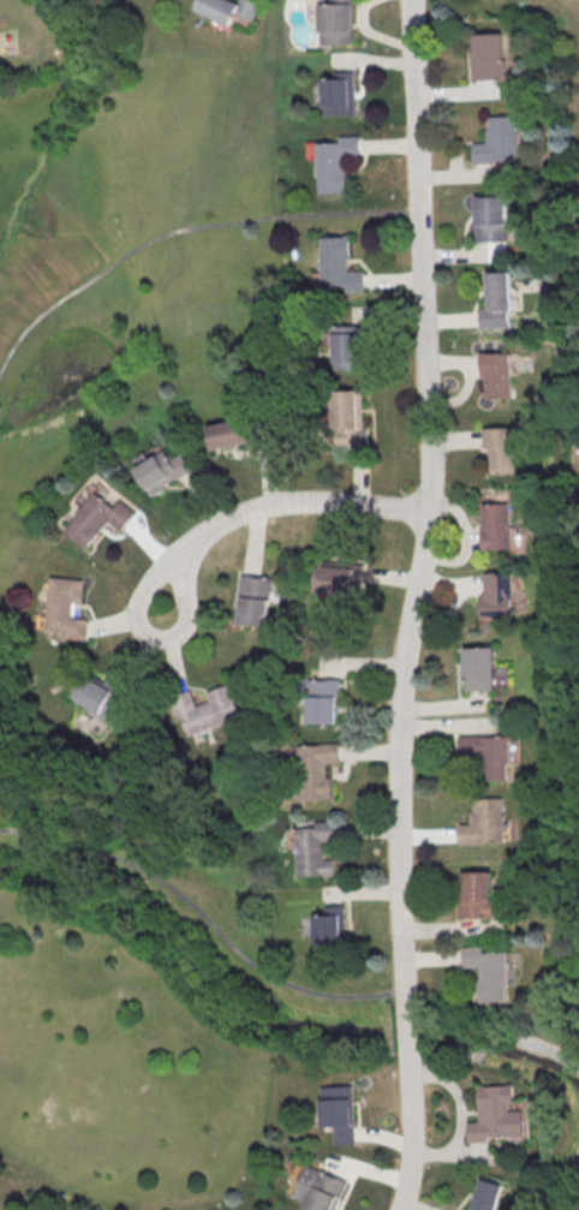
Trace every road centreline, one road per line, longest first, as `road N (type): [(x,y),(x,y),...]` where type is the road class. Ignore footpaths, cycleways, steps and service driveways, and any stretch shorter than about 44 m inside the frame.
road 1 (residential): [(411,0),(429,441),(400,750),(410,1008)]
road 2 (residential): [(422,513),(352,501),(279,501),(215,525),(178,566),(166,616)]
road 3 (residential): [(411,1056),(410,1188),(401,1209)]

